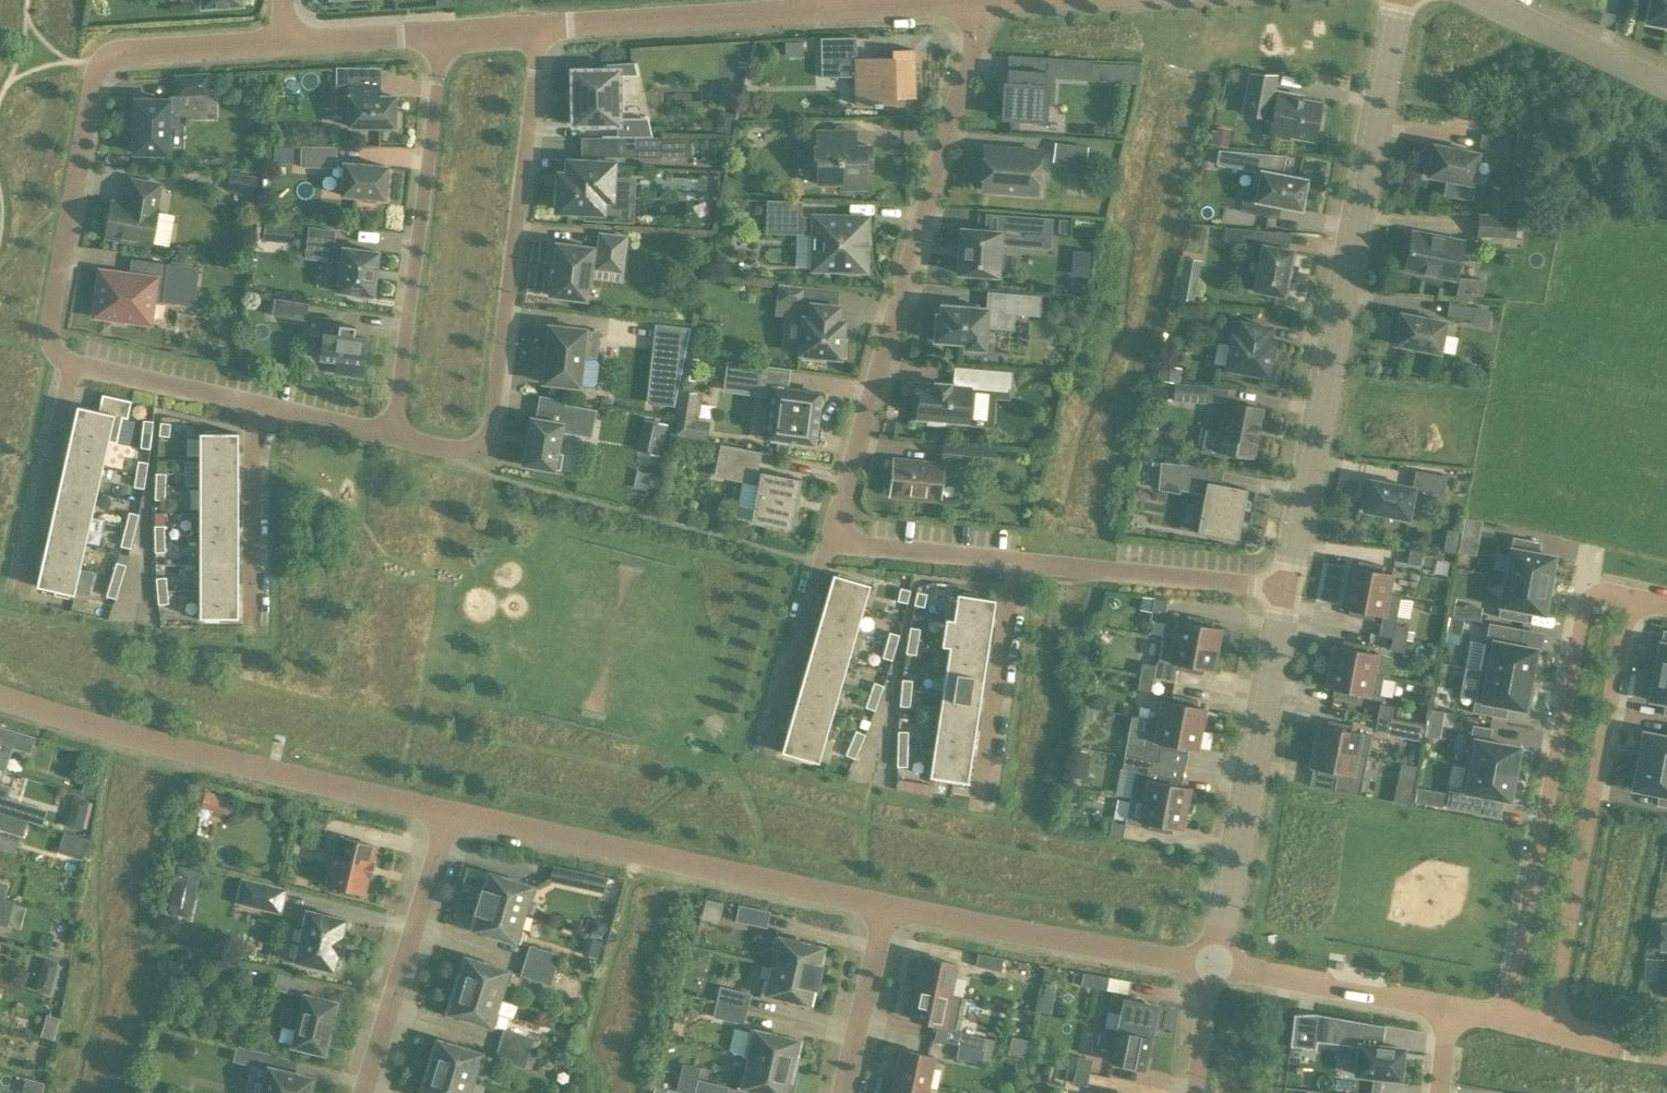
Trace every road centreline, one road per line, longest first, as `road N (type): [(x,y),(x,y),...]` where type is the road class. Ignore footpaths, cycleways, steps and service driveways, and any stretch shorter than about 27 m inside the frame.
road 1 (residential): [(1284,592),(1399,0)]
road 2 (residential): [(971,0),(972,47),(828,541)]
road 3 (residential): [(533,30),(535,73),(490,425),(485,440),(451,453),(390,436)]
road 4 (residential): [(75,364),(50,348),(50,336),(101,65),(122,54),(278,44)]
road 5 (residential): [(1500,1021),(1585,600),(1600,589),(1638,597)]
road 6 (residential): [(447,815),(0,697)]
road 7 (residential): [(885,905),(447,815)]
road 8 (residential): [(1638,597),(1551,1030)]
road 9 (residential): [(390,436),(438,82),(437,37)]
road 10 (residential): [(1213,964),(1284,592)]
road 11 (residential): [(1213,964),(885,905)]
road 12 (residential): [(365,1092),(447,815)]
road 13 (residential): [(533,30),(818,11)]
road 14 (residential): [(1018,562),(1284,592)]
road 15 (residential): [(1213,964),(1449,1013)]
road 16 (residential): [(75,364),(21,590)]
road 17 (residential): [(1018,562),(988,786)]
road 18 (residential): [(254,405),(252,627)]
road 19 (residential): [(828,541),(765,744)]
road 20 (residential): [(1666,88),(1477,0)]
road 21 (residential): [(885,905),(841,1092)]
road 22 (residential): [(828,541),(1018,562)]
road 23 (residential): [(254,405),(75,364)]
road 24 (residential): [(278,44),(437,37)]
road 25 (residential): [(818,11),(971,0)]
road 26 (residential): [(390,436),(254,405)]
road 27 (residential): [(1195,1092),(1213,964)]

